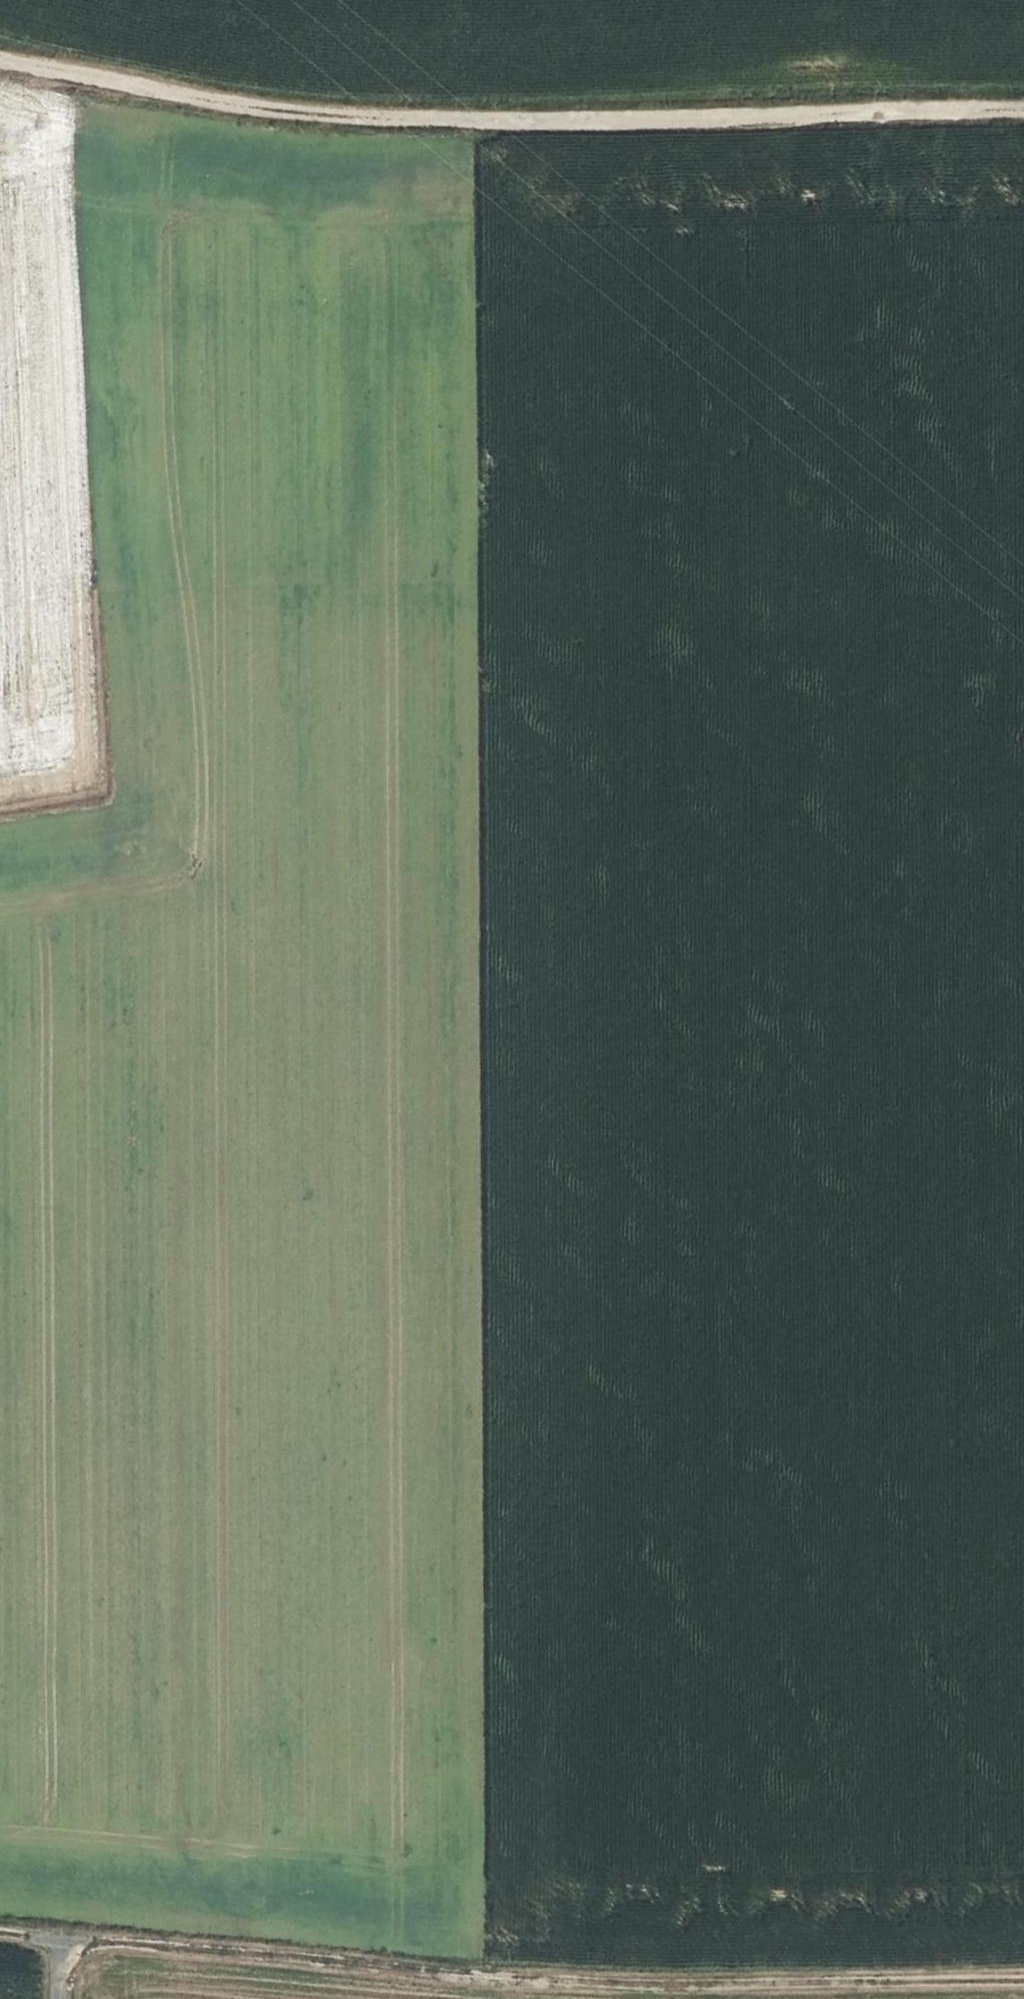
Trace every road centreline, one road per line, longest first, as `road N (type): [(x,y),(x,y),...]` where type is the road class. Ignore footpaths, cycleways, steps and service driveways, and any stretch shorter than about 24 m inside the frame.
road 1 (track): [(1023,112),(417,123),(261,111),(0,61)]
road 2 (track): [(1023,1978),(629,1984),(67,1935)]

